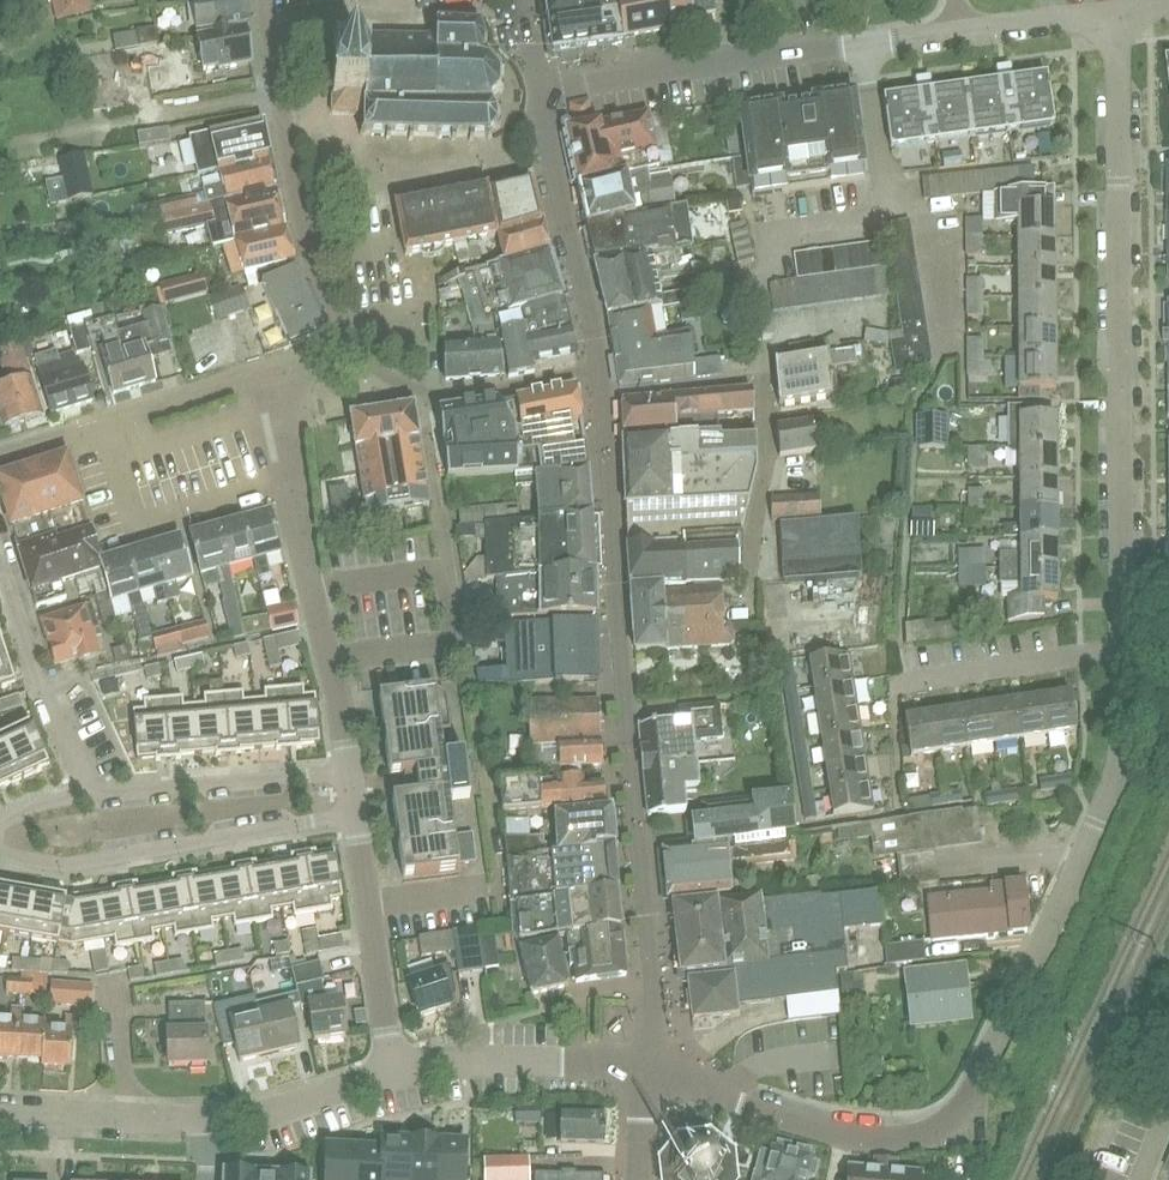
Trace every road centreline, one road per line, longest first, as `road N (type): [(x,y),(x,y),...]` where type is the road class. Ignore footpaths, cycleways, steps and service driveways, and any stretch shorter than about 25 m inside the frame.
road 1 (residential): [(659,1058),(604,393)]
road 2 (residential): [(1135,648),(1111,10)]
road 3 (residential): [(929,1127),(951,1119),(986,1073),(1134,741),(1135,648)]
road 4 (residential): [(0,847),(9,859),(59,863),(354,817)]
road 5 (residential): [(350,339),(302,219),(266,0)]
road 6 (residential): [(540,88),(862,46)]
road 7 (residential): [(600,369),(540,88)]
road 8 (residential): [(929,1127),(871,1131),(808,1123),(659,1058)]
road 9 (residential): [(105,424),(135,527),(291,478)]
road 10 (residential): [(391,1067),(437,1057),(659,1058)]
road 11 (residential): [(348,770),(81,791)]
road 12 (residential): [(500,889),(467,642)]
road 13 (residential): [(895,680),(1135,648)]
road 14 (residential): [(81,791),(0,568)]
road 15 (residential): [(765,336),(763,232),(889,212)]
road 16 (residential): [(954,348),(947,206),(889,212)]
road 17 (residential): [(770,574),(766,377)]
road 18 (residential): [(205,1118),(290,1102),(391,1067)]
road 19 (residential): [(600,369),(427,398)]
road 20 (residential): [(452,570),(427,398)]
road 21 (residential): [(271,373),(105,424)]
road 22 (residential): [(889,212),(862,46)]
road 23 (residential): [(604,393),(766,377)]
road 24 (residential): [(391,1067),(367,906)]
road 25 (residential): [(959,36),(1111,10)]
road 26 (residential): [(452,570),(312,587)]
road 27 (residential): [(327,658),(467,642)]
road 28 (residential): [(123,1117),(112,978)]
road 29 (residential): [(367,906),(500,889)]
road 30 (residential): [(638,1179),(644,1100),(659,1058)]
road 31 (residential): [(0,1111),(123,1117)]
road 32 (residential): [(765,336),(886,319)]

